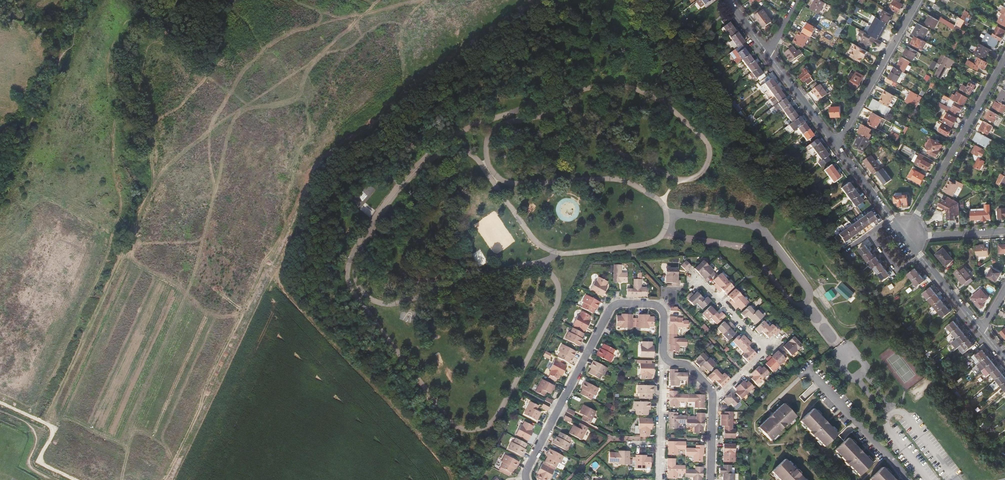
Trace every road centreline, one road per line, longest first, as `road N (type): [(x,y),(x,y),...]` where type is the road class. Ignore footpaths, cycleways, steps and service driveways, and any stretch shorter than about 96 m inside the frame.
road 1 (residential): [(526,479),(610,310),(619,303),(659,305),(662,358)]
road 2 (residential): [(1004,58),(904,236)]
road 3 (residential): [(714,401),(766,350),(691,274)]
road 4 (residential): [(919,0),(838,147)]
road 5 (residential): [(906,479),(808,369)]
road 6 (residential): [(904,236),(983,330)]

